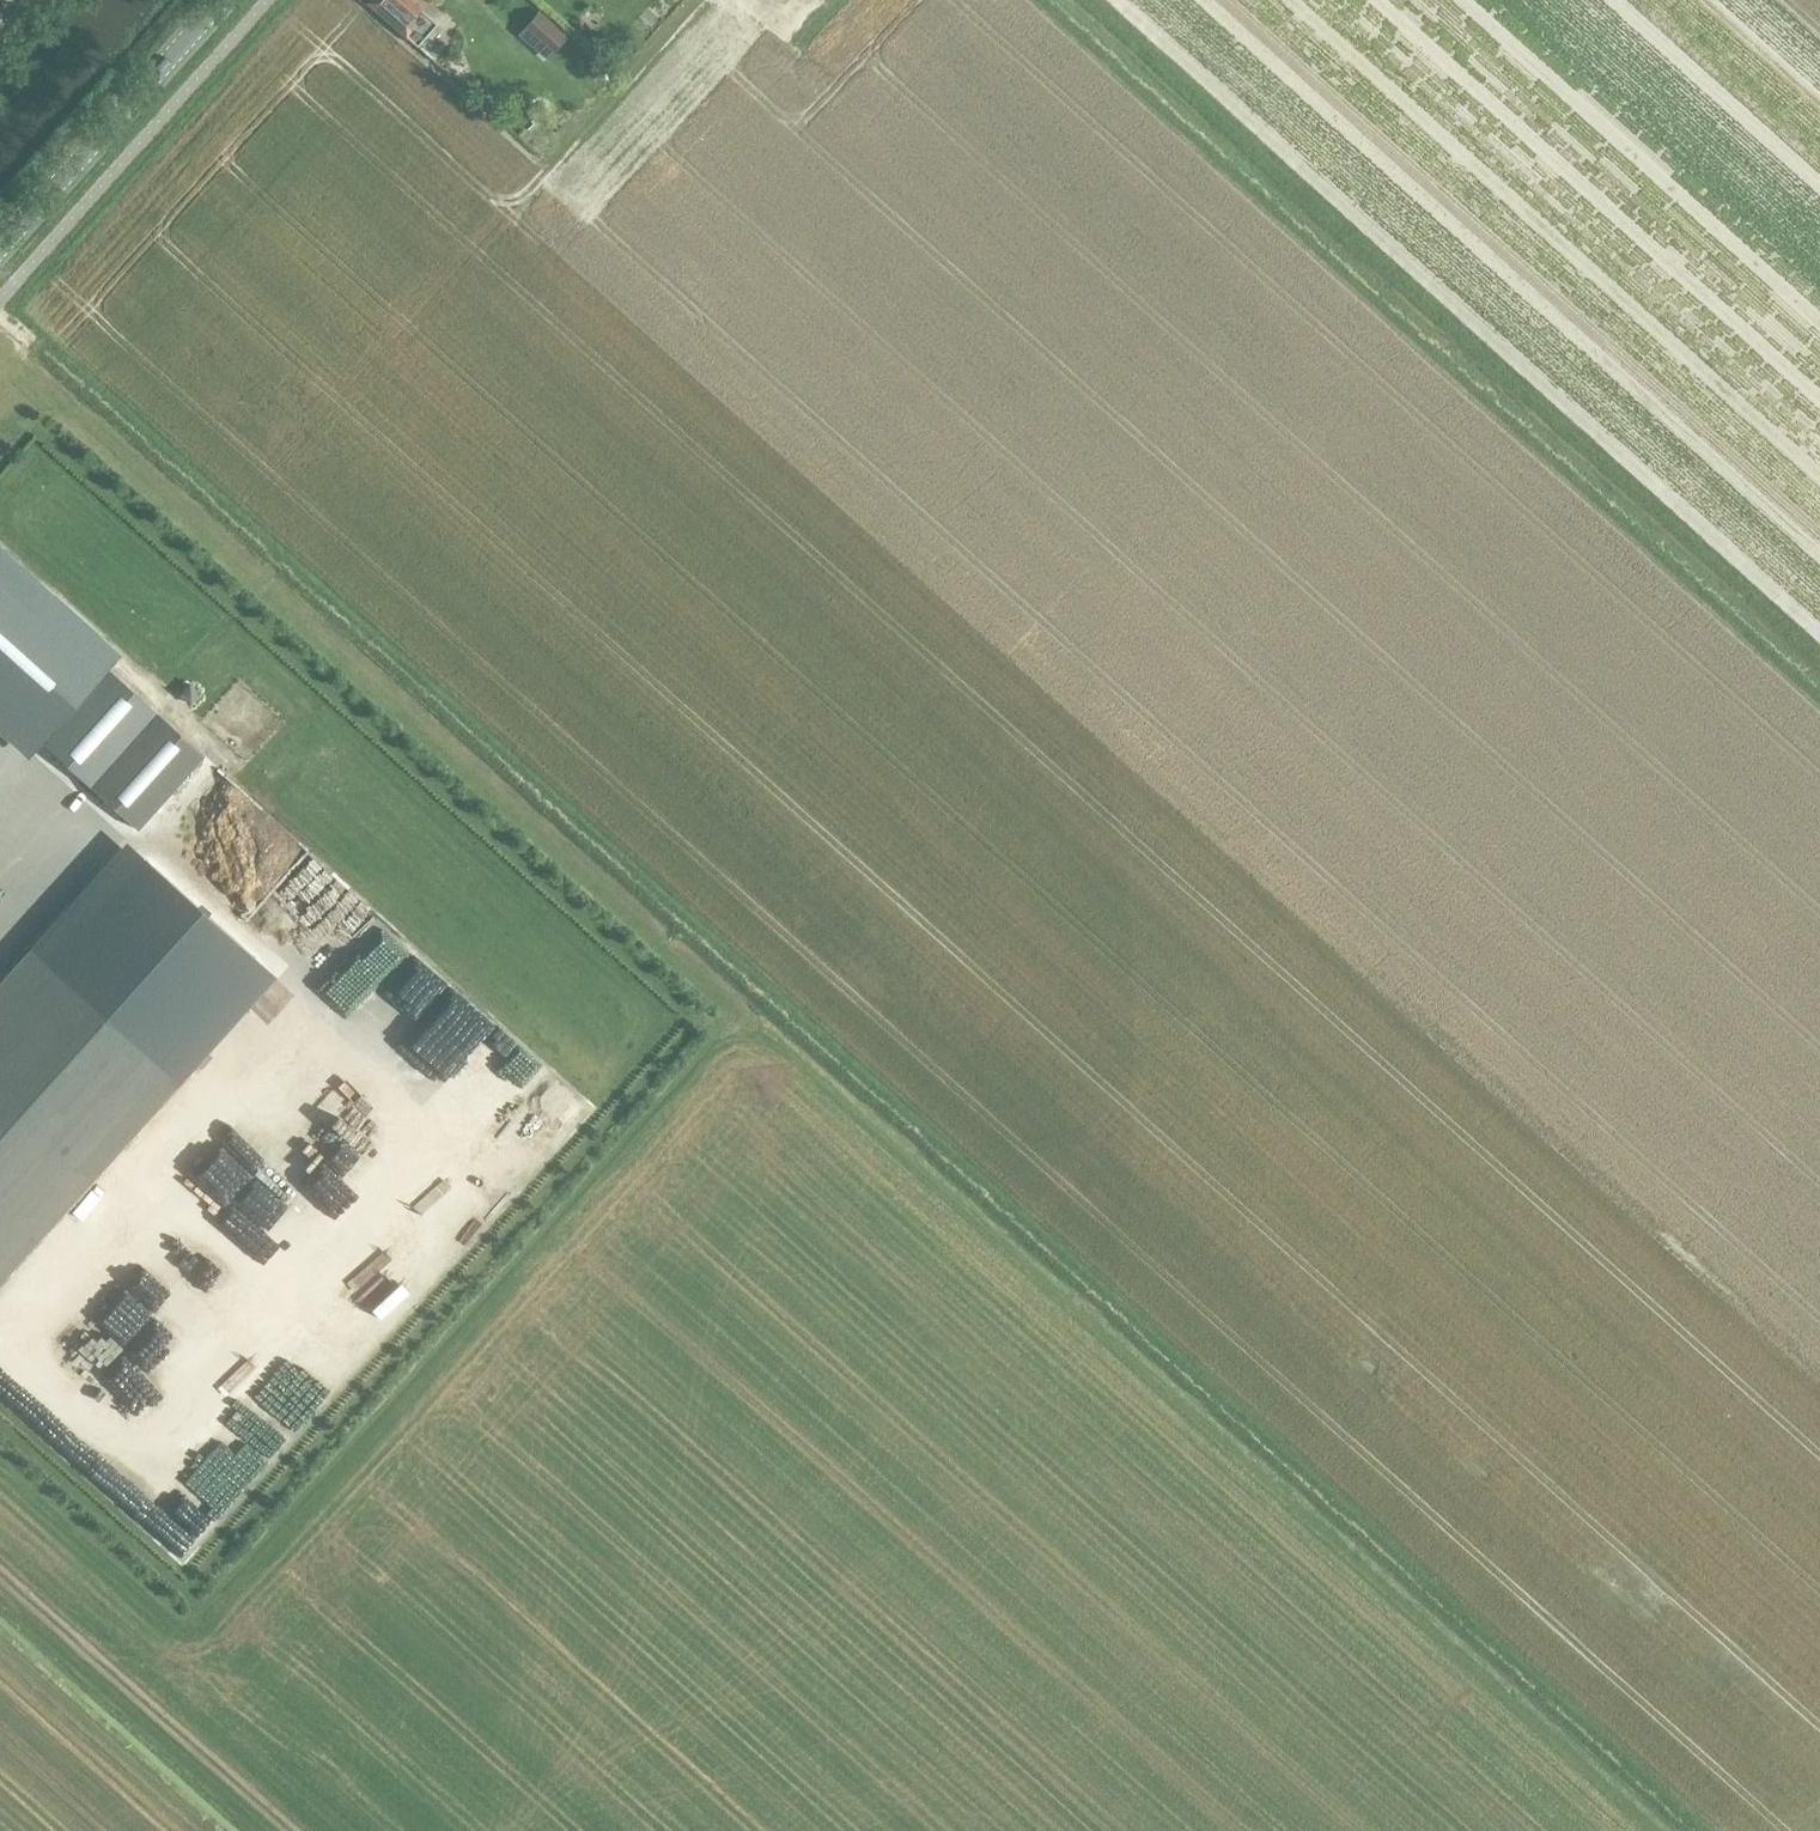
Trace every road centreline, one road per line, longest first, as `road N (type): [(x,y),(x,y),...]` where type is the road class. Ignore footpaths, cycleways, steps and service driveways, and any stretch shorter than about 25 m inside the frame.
road 1 (track): [(1113,0),(1819,633)]
road 2 (tertiary): [(0,242),(216,0)]

